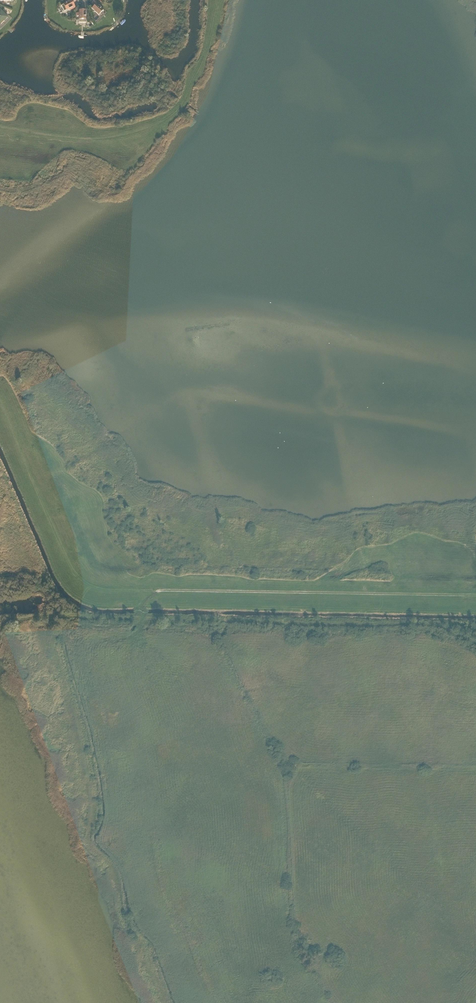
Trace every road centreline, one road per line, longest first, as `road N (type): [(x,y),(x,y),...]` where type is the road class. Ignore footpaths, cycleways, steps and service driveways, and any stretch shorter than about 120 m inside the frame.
road 1 (track): [(0,629),(56,617),(136,618),(161,590),(475,596)]

